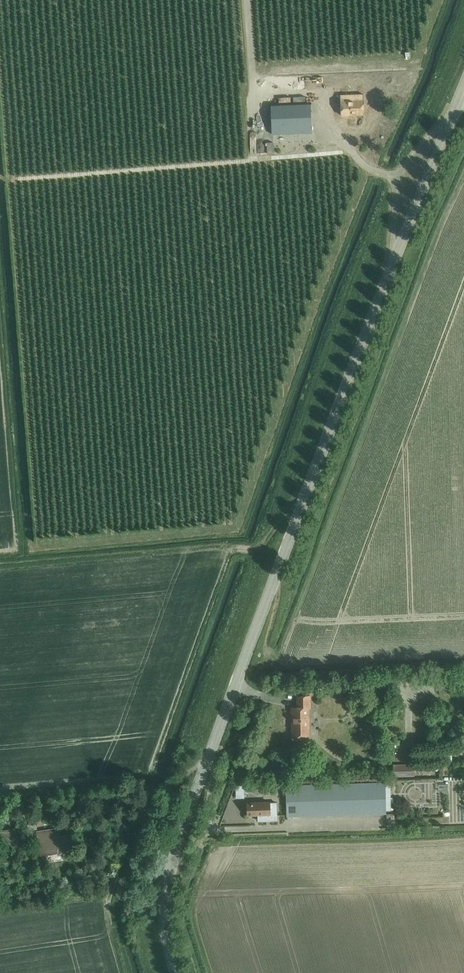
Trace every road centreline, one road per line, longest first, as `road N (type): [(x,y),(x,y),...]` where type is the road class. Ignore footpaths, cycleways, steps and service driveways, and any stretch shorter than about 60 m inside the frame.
road 1 (track): [(370,168),(236,527),(31,548),(0,160)]
road 2 (tertiary): [(175,972),(164,916),(174,853),(450,122)]
road 3 (track): [(307,492),(262,545),(224,553),(150,770),(0,785)]
road 4 (track): [(254,160),(18,179)]
road 5 (track): [(440,0),(423,52),(251,64)]
road 6 (track): [(118,972),(103,907),(139,812)]
road 7 (track): [(254,160),(246,0)]
road 8 (track): [(170,869),(205,830),(209,756)]

